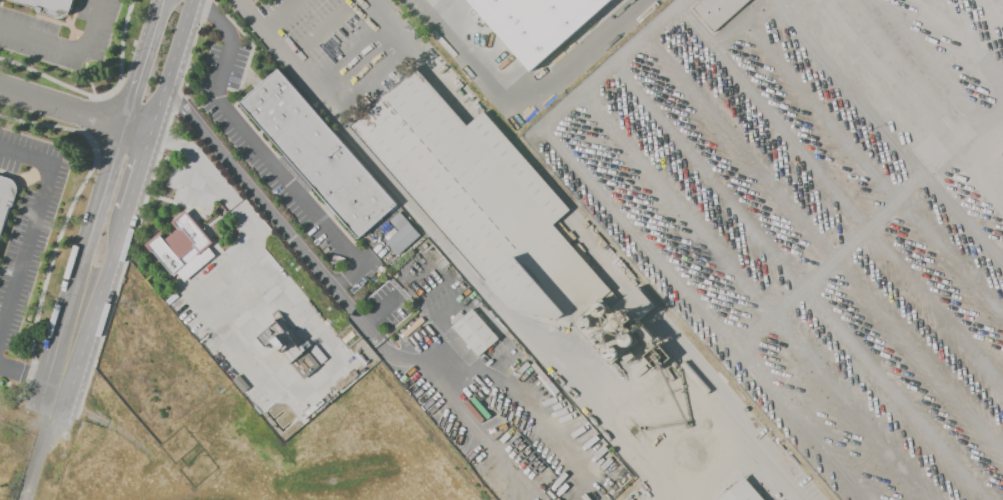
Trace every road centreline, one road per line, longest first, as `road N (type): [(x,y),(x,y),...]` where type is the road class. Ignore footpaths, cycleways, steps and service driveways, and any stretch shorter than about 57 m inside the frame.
road 1 (secondary): [(128,129),(69,354)]
road 2 (residential): [(69,354),(29,499)]
road 3 (secondary): [(69,354),(120,217)]
road 4 (secondary): [(145,134),(192,0)]
road 5 (residential): [(128,129),(0,88)]
road 6 (secondary): [(163,0),(128,129)]

